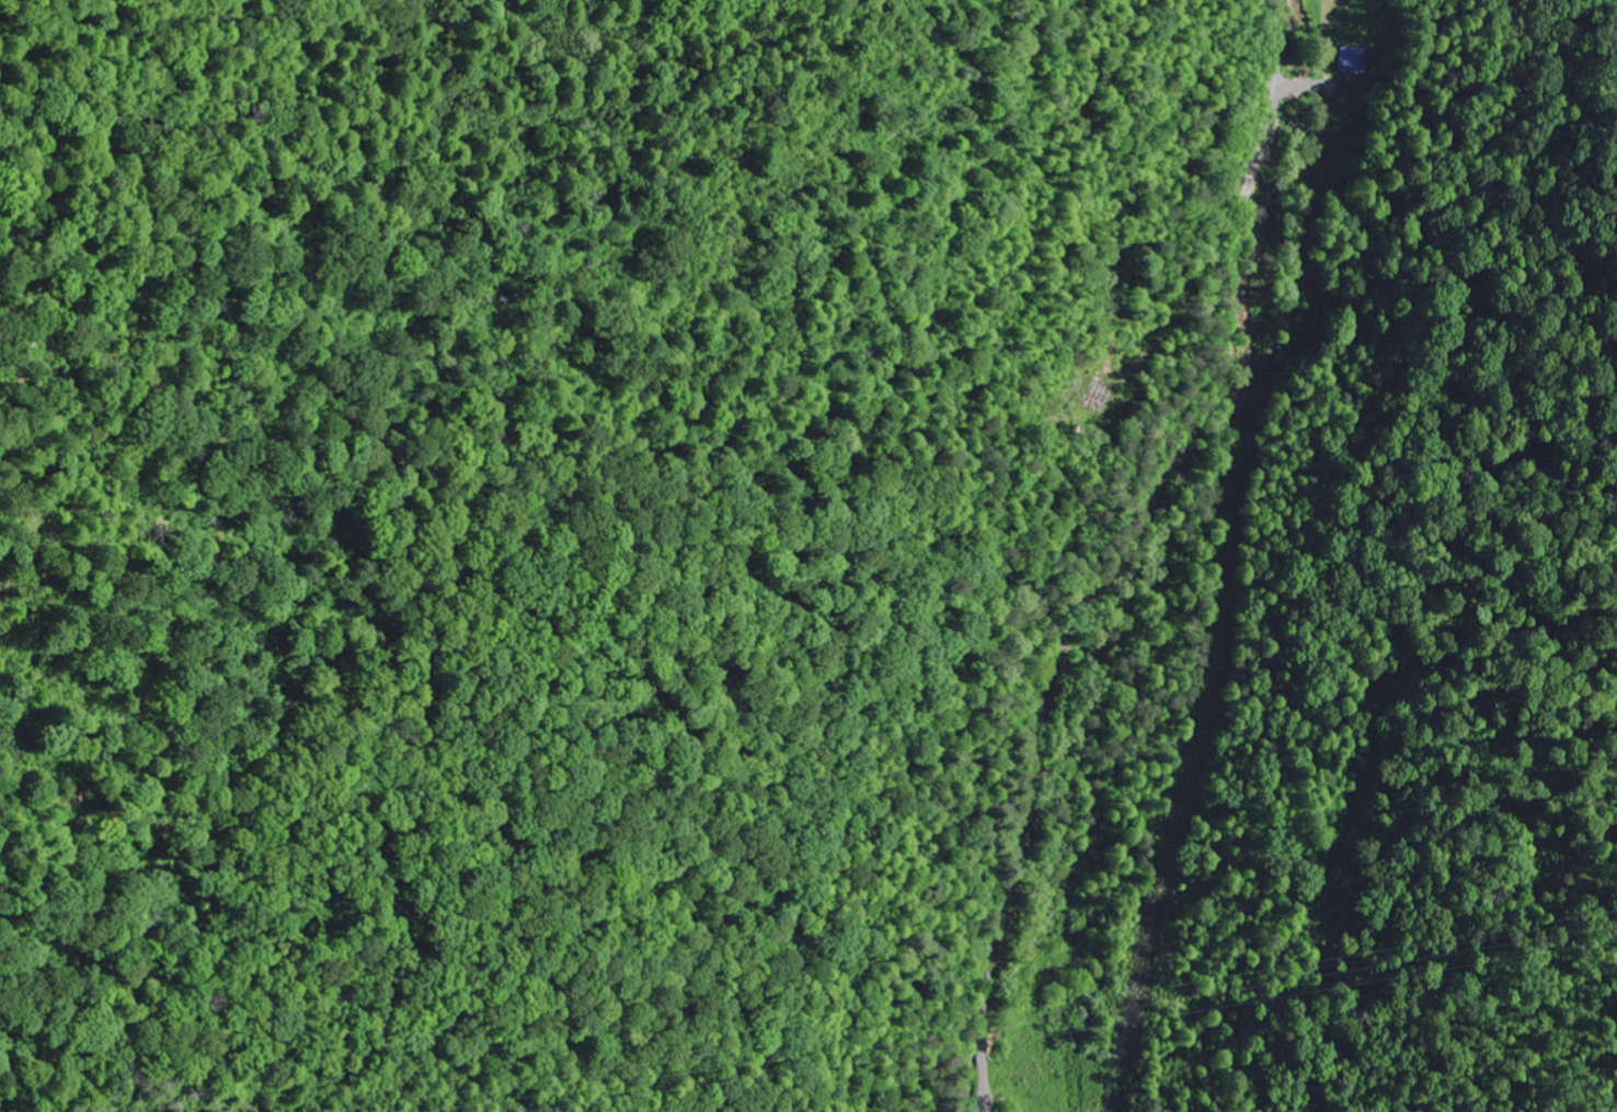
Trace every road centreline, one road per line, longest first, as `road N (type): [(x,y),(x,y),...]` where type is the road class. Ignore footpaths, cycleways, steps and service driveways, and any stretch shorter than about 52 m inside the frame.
road 1 (residential): [(982,1111),(995,932),(1064,653),(1225,374),(1232,254),(1261,160),(1278,58),(1276,0)]

